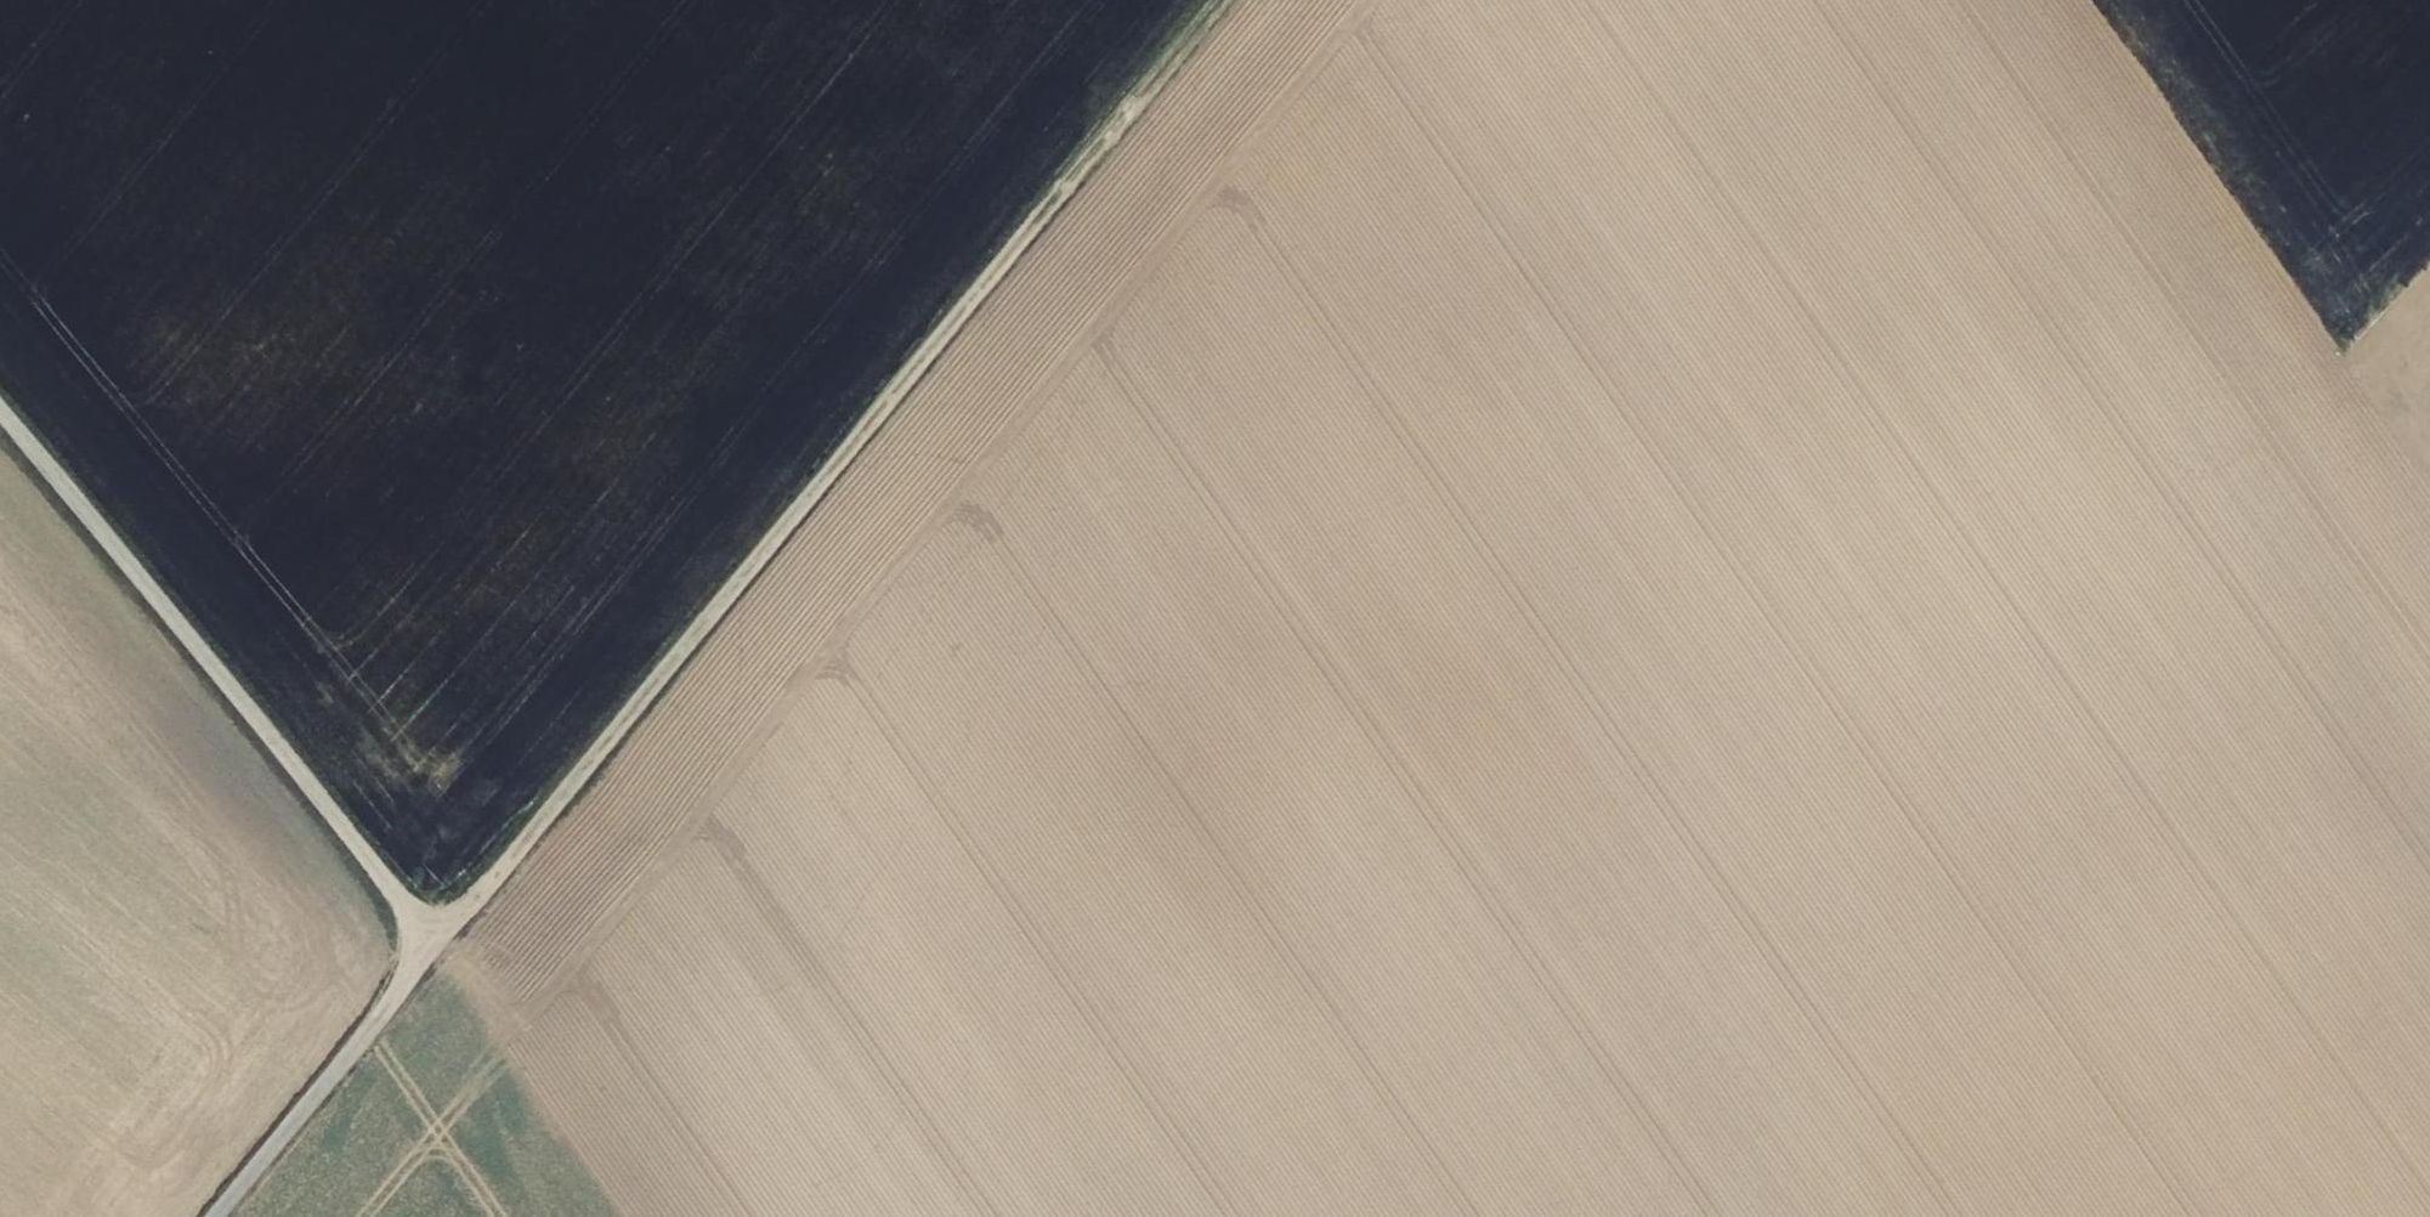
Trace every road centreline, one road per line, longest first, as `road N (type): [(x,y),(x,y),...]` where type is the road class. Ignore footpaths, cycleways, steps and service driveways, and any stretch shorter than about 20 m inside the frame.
road 1 (track): [(1223,0),(442,941)]
road 2 (track): [(0,423),(442,941)]
road 3 (track): [(442,941),(215,1216)]

